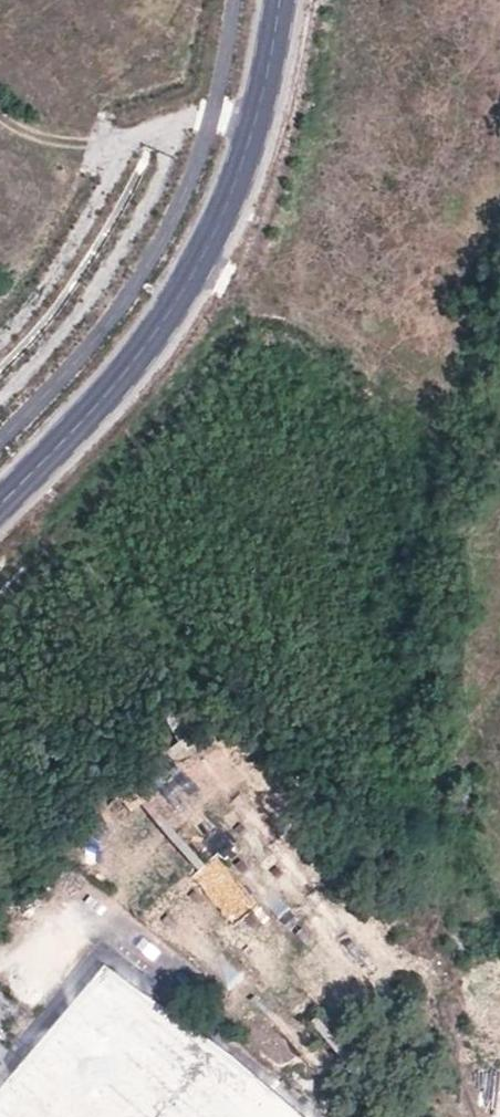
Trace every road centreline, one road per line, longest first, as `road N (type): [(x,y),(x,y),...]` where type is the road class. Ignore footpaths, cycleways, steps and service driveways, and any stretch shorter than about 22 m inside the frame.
road 1 (tertiary): [(0,506),(145,350),(217,223),(256,121),(281,0)]

